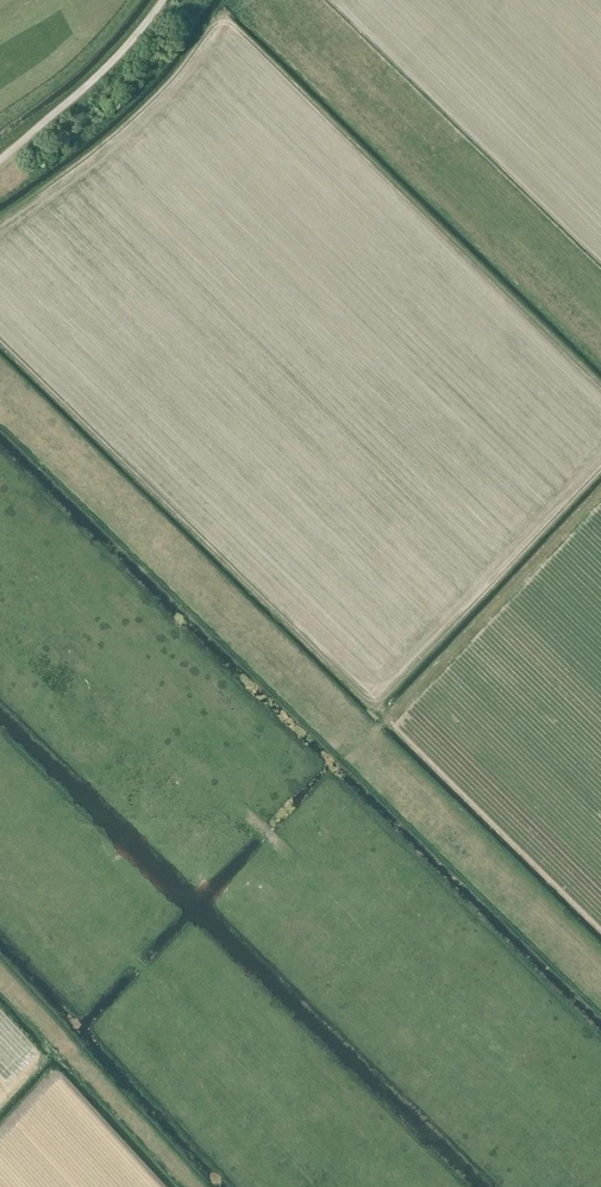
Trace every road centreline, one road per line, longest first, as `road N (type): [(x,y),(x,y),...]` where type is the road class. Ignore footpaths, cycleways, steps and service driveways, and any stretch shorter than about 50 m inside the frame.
road 1 (track): [(161,0),(118,56),(0,161)]

